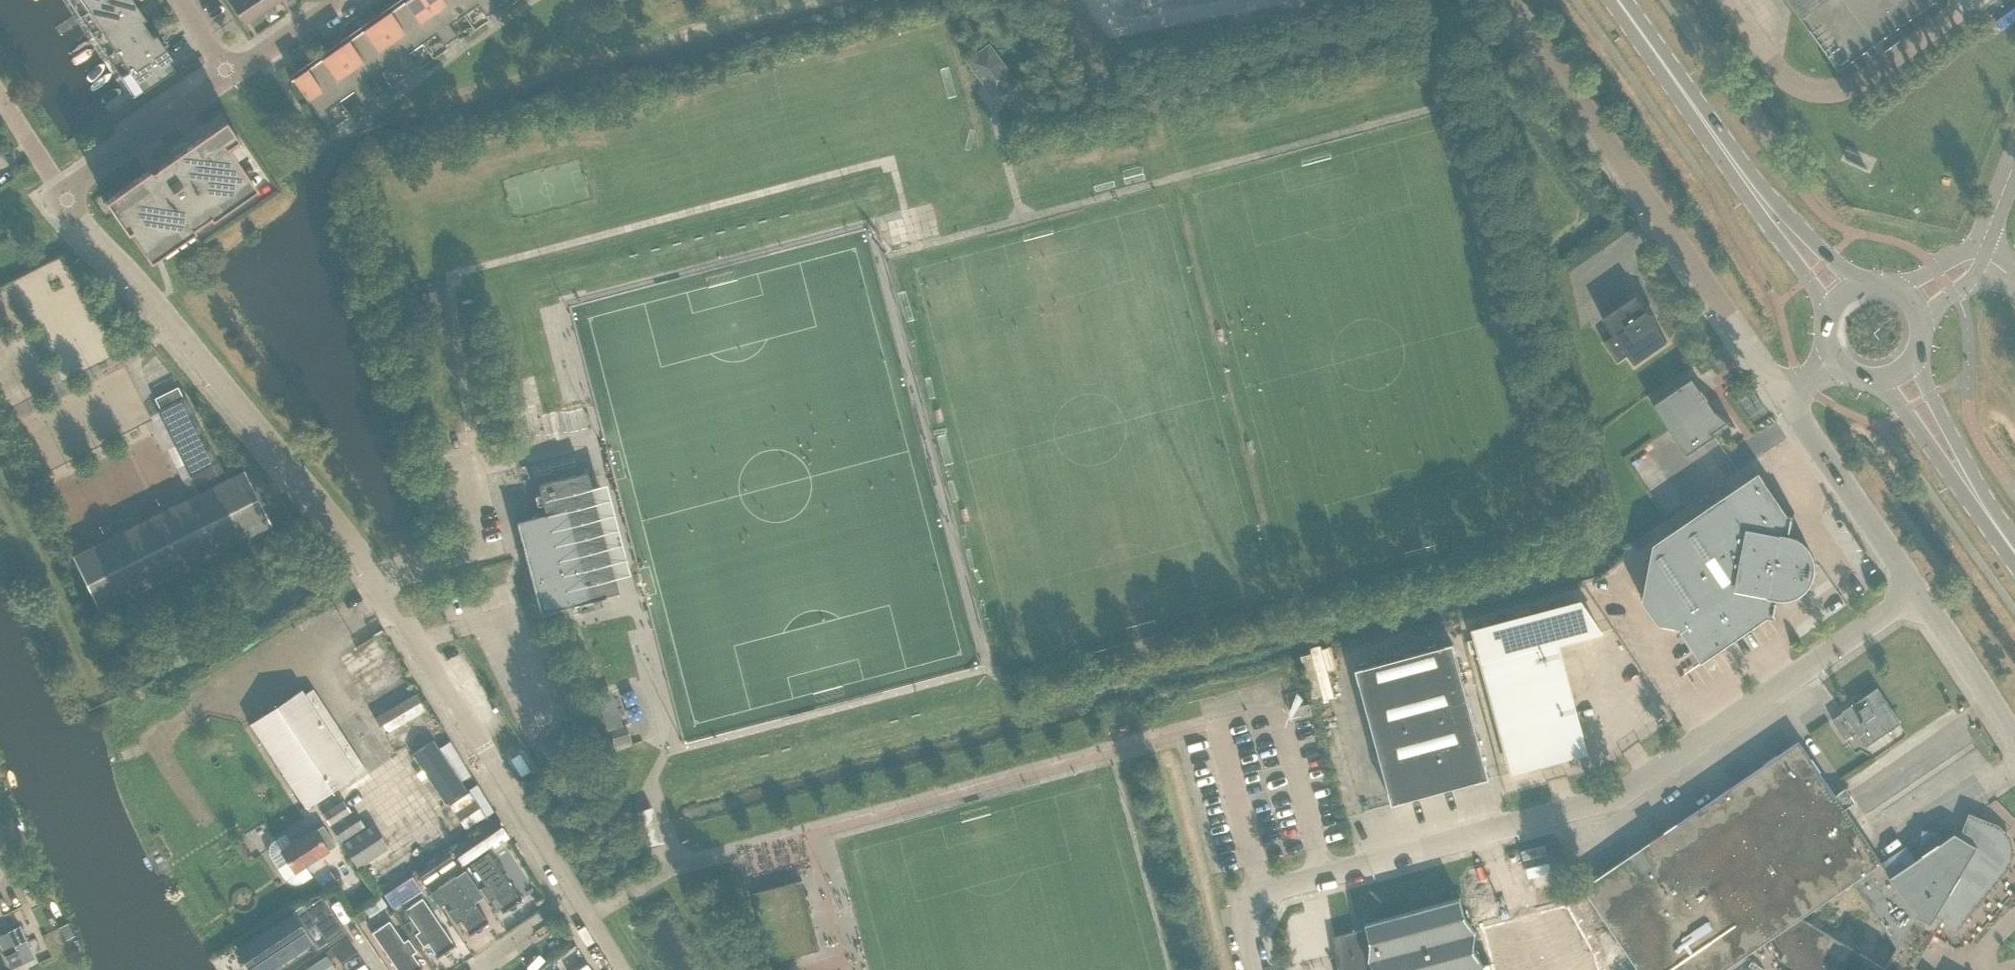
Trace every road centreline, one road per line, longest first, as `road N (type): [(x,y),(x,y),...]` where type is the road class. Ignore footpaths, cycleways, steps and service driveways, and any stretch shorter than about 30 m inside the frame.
road 1 (unclassified): [(619,969),(374,571),(67,191)]
road 2 (unclassified): [(1257,969),(1238,898),(1617,795),(1919,591)]
road 3 (unclassified): [(1785,397),(1495,0)]
road 4 (unclassified): [(1919,591),(1785,397)]
road 5 (secondary): [(1736,166),(1617,0)]
road 6 (unclassified): [(67,191),(229,79)]
road 7 (unclassified): [(2014,739),(1919,591)]
road 8 (secondary): [(1736,166),(1748,199),(1829,314)]
road 9 (secondary): [(1862,284),(1736,166)]
road 10 (secondary): [(1875,378),(1975,495)]
road 11 (secondary): [(1975,495),(1911,360)]
road 12 (unclassified): [(229,79),(339,0)]

